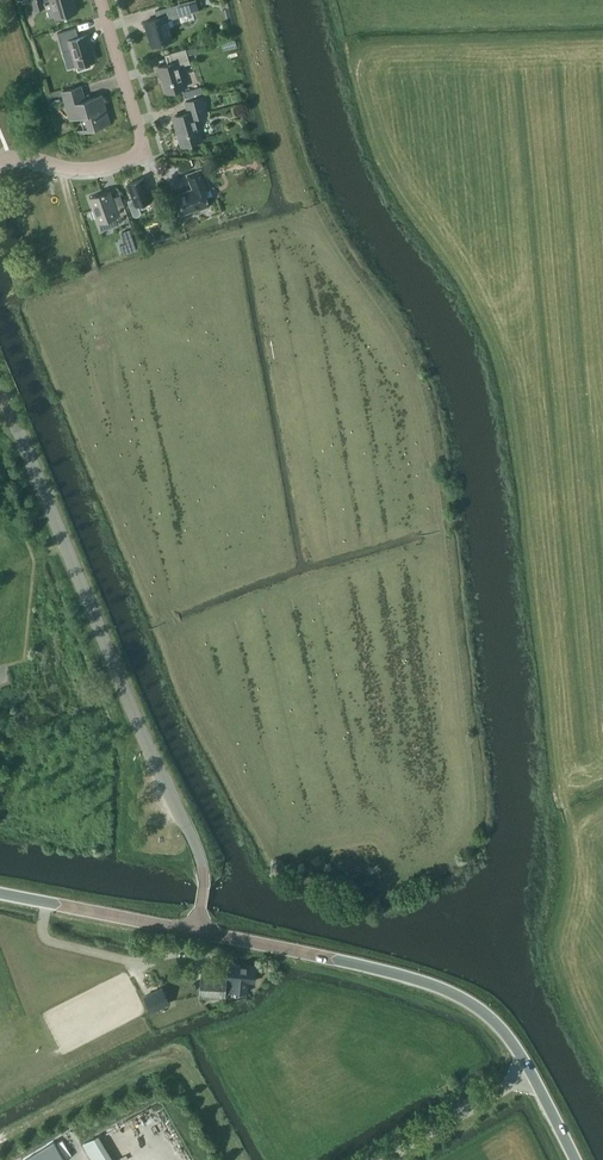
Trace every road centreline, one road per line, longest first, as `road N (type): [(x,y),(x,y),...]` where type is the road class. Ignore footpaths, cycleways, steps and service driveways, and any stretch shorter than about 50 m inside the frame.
road 1 (tertiary): [(197,931),(204,883),(198,851),(0,392)]
road 2 (secondary): [(576,1159),(510,1039),(464,998),(359,964),(197,931)]
road 3 (residential): [(0,160),(91,169),(141,149),(101,0)]
road 4 (secondary): [(197,931),(0,893)]

